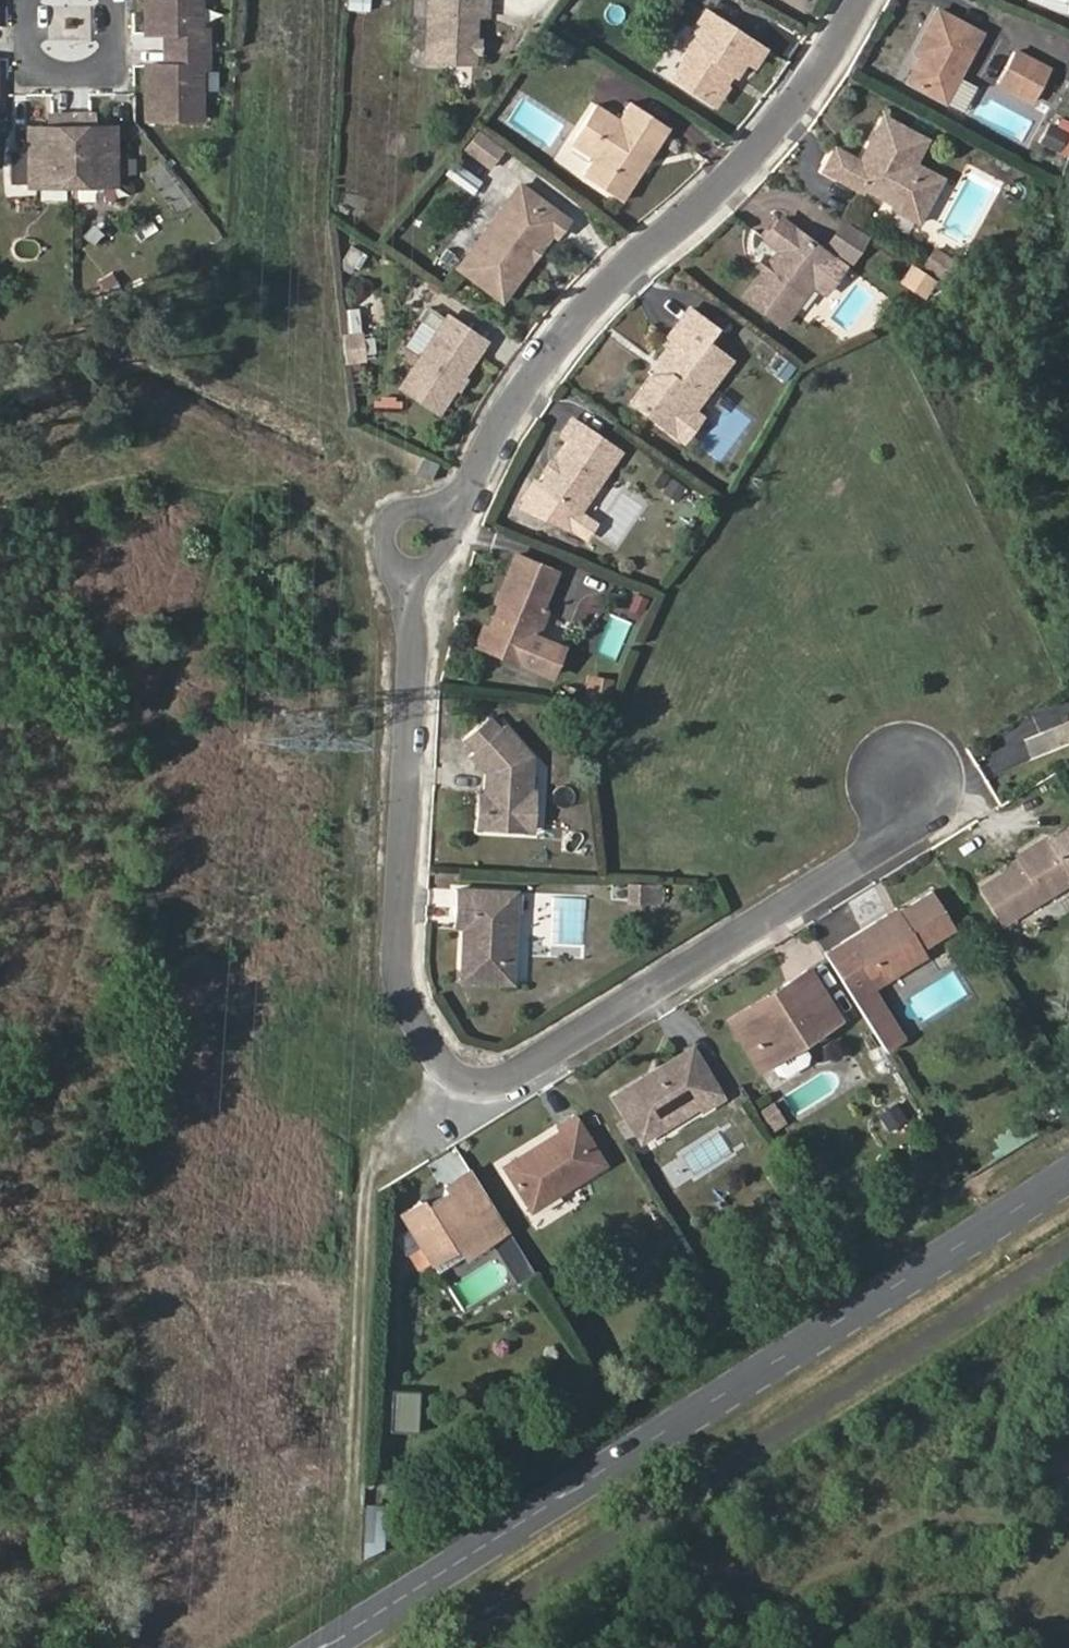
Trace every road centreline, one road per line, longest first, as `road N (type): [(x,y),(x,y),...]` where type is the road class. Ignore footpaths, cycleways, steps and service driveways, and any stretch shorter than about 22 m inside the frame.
road 1 (residential): [(908,787),(873,853),(523,1072),(476,1085),(459,1080),(443,1067),(398,978),(413,539),(461,496),(528,383),(624,271),(744,173),(829,62),(858,0)]
road 2 (primary): [(1068,1173),(323,1647)]
road 3 (residential): [(20,0),(22,50),(50,75),(69,80),(87,78),(118,57),(130,22),(124,0)]

